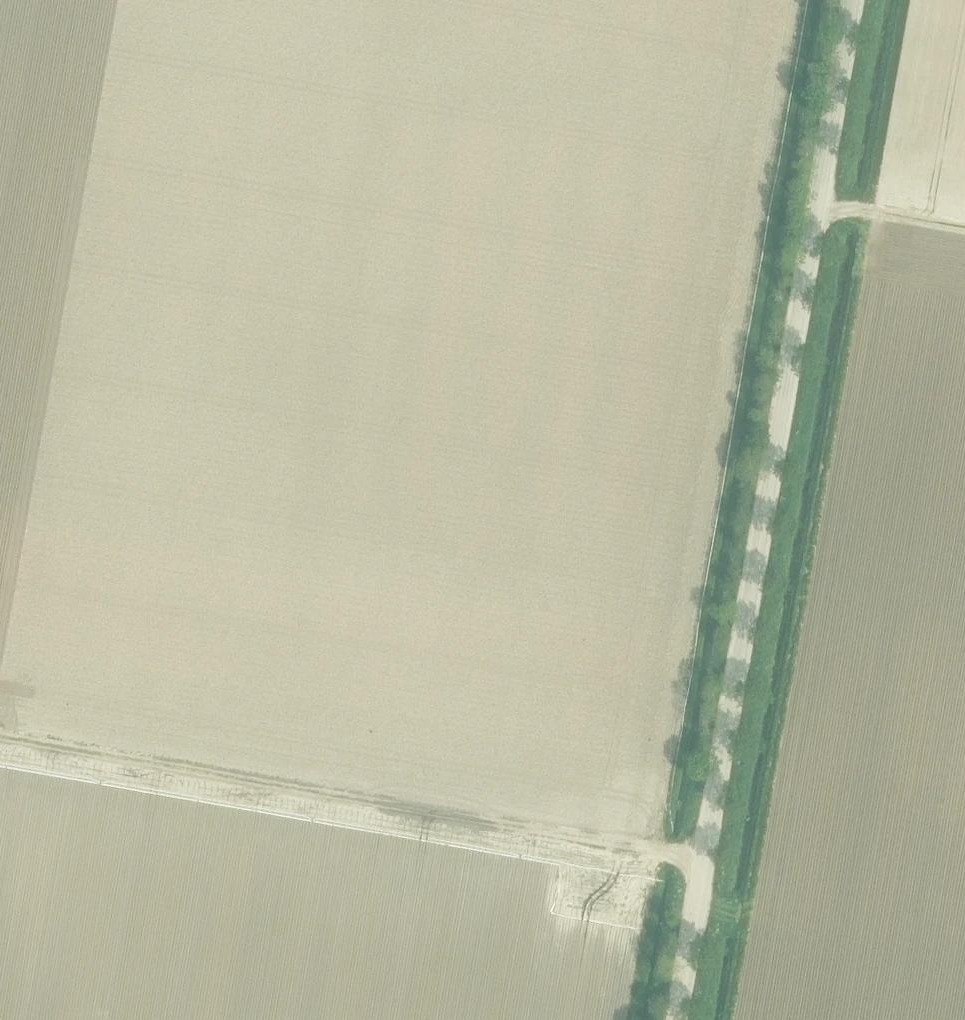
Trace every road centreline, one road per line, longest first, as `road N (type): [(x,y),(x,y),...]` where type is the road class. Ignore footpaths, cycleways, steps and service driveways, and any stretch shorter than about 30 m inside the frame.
road 1 (unclassified): [(675,1019),(851,0)]
road 2 (track): [(0,732),(701,858)]
road 3 (track): [(964,228),(816,201)]

